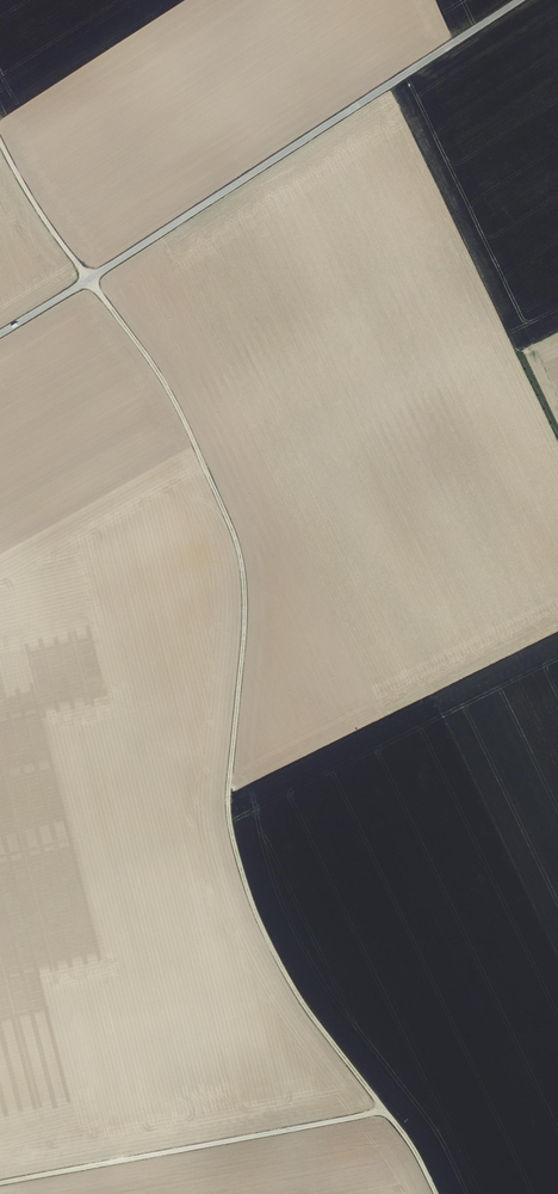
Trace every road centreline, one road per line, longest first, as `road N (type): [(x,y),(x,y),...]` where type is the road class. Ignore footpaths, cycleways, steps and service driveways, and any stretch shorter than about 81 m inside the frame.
road 1 (track): [(0,143),(34,205),(154,364),(230,527),(243,579),(228,805),(237,854),(276,960),(390,1113),(435,1193)]
road 2 (unclassified): [(0,333),(518,0)]
road 3 (track): [(0,1185),(390,1113)]

